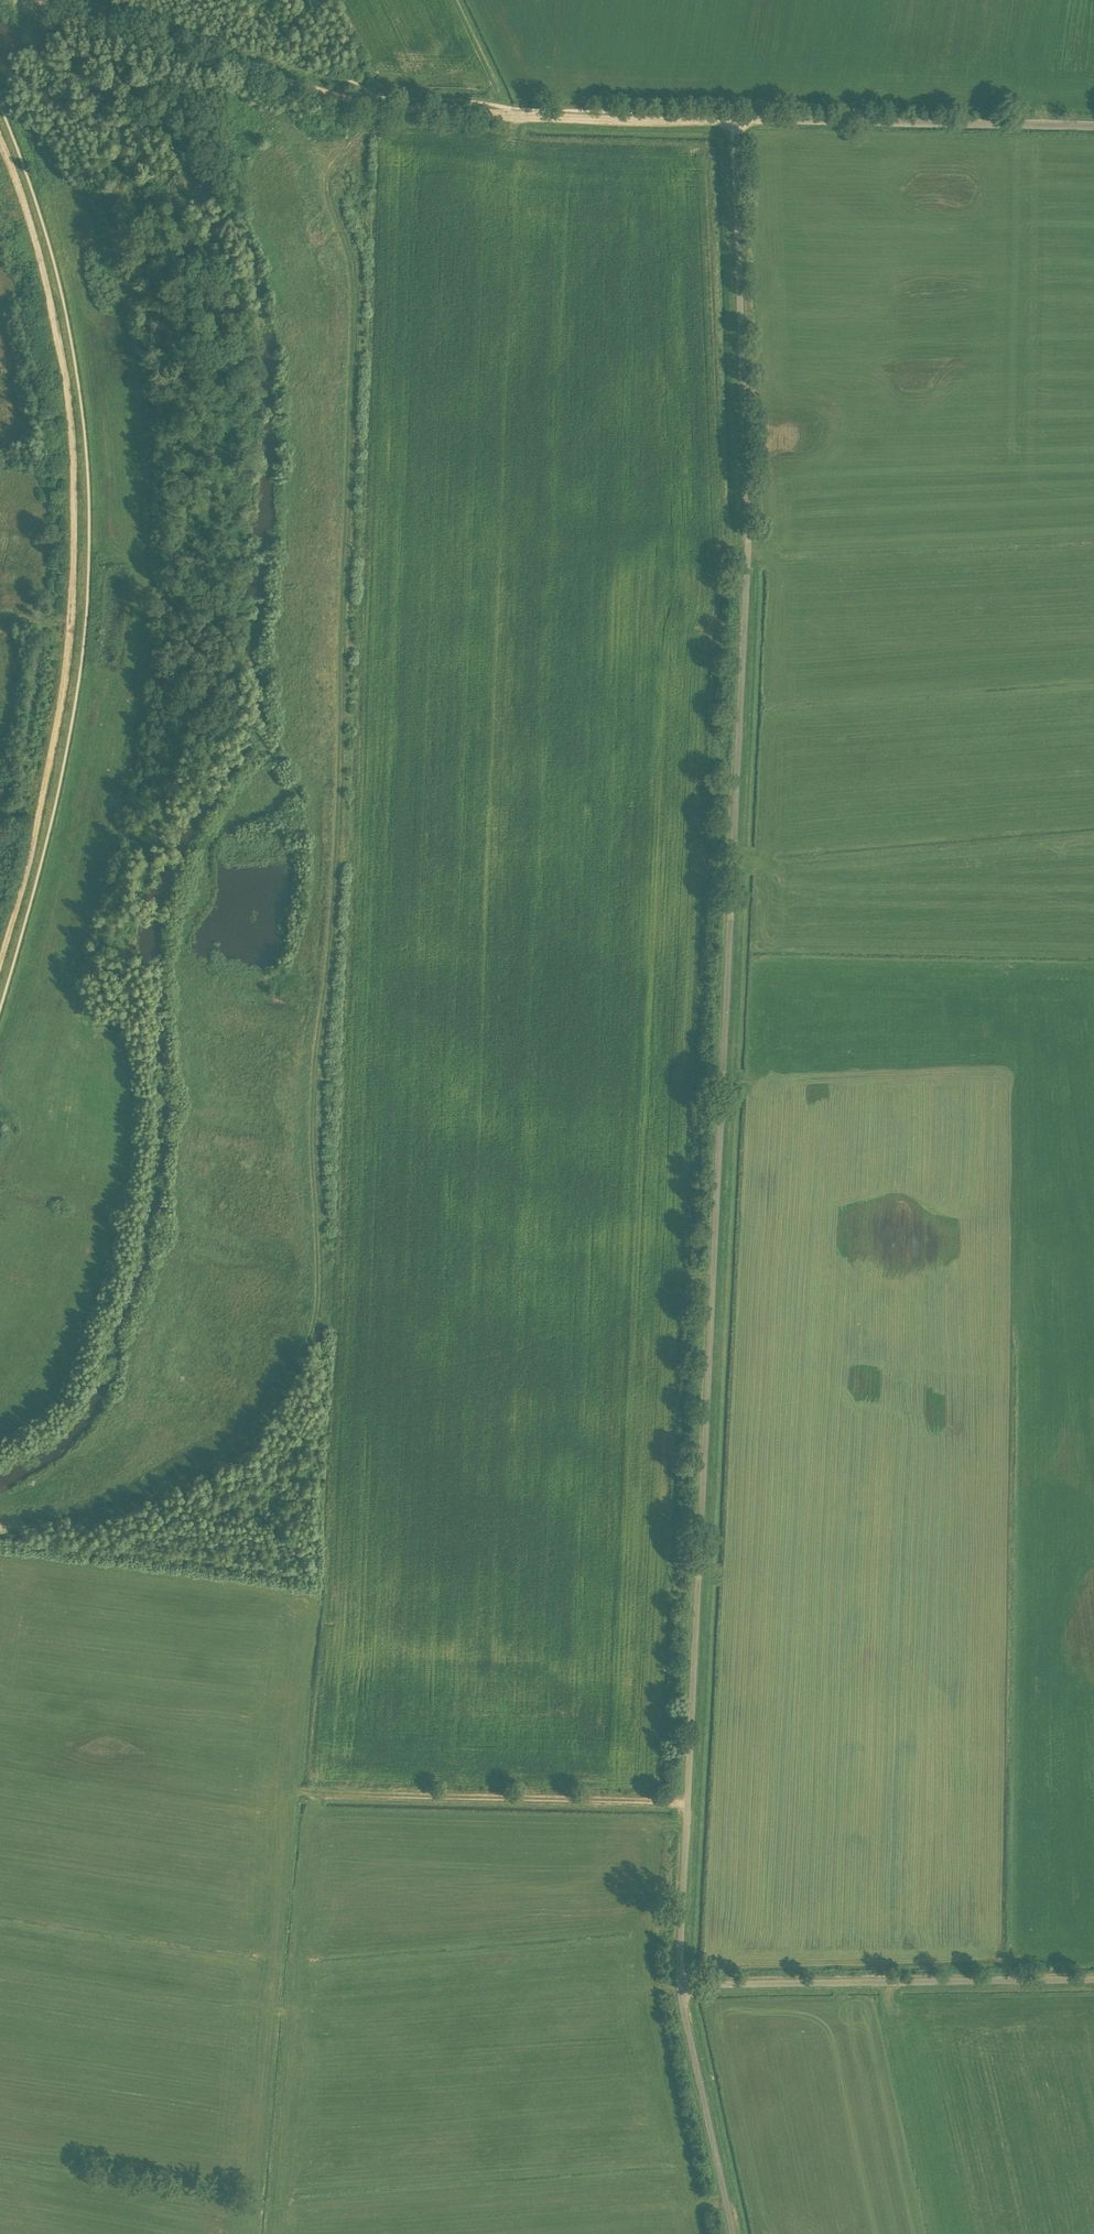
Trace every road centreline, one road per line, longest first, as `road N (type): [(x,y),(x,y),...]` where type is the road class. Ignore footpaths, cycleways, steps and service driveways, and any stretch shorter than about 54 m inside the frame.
road 1 (unclassified): [(676,1984),(745,561),(738,130),(739,121),(759,117)]
road 2 (track): [(0,951),(59,730),(76,541),(63,362),(46,278),(0,137)]
road 3 (track): [(41,0),(76,20),(382,107),(739,121)]
road 4 (unclassified): [(676,1984),(1093,1978)]
road 5 (unclassified): [(1093,122),(759,117)]
road 6 (unclassified): [(732,2233),(676,1984)]

